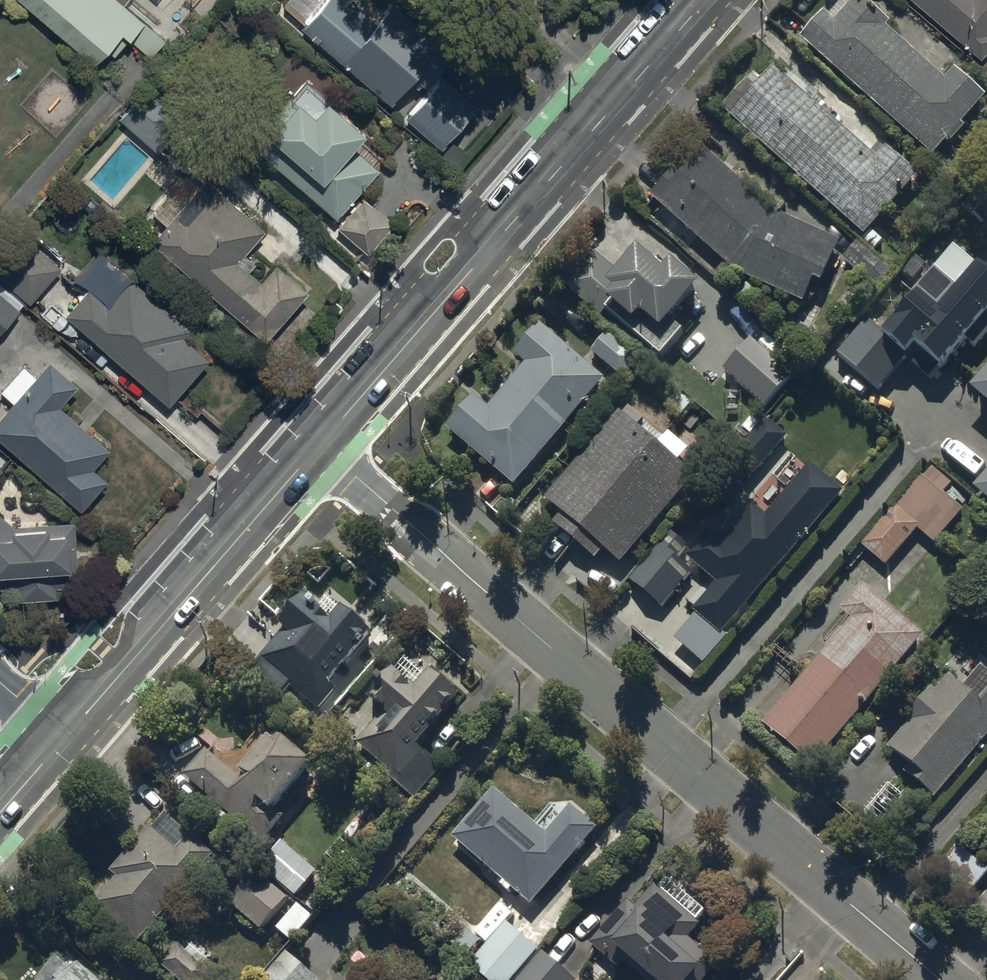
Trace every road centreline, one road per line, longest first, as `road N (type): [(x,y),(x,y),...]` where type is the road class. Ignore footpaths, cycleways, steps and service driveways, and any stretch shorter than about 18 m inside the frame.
road 1 (residential): [(319,446),(940,979)]
road 2 (tertiary): [(319,446),(705,0)]
road 3 (tertiary): [(64,739),(319,446)]

